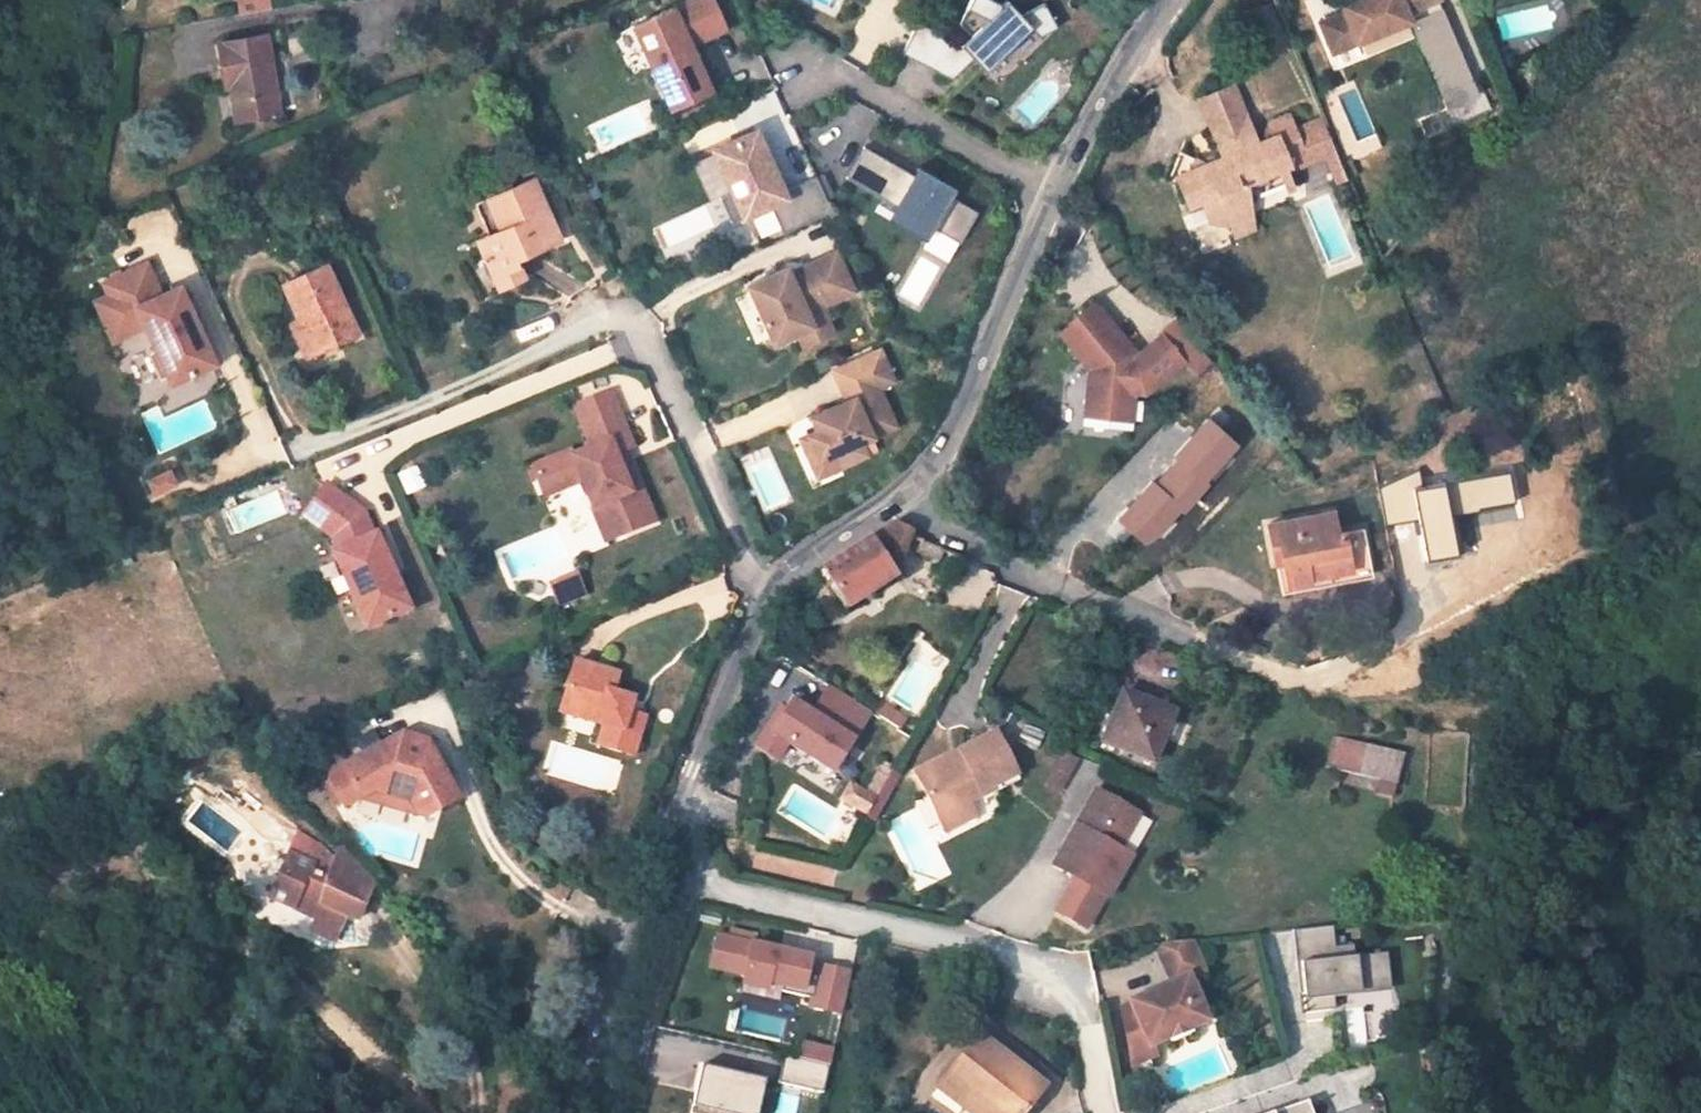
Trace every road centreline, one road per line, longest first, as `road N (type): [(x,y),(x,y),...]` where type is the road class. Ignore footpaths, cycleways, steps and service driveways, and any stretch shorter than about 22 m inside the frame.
road 1 (residential): [(886,512),(803,562),(762,613),(714,712),(675,843),(574,1112)]
road 2 (residential): [(1170,0),(1055,198),(953,441),(932,473),(886,512)]
road 3 (residential): [(1329,689),(886,512)]

